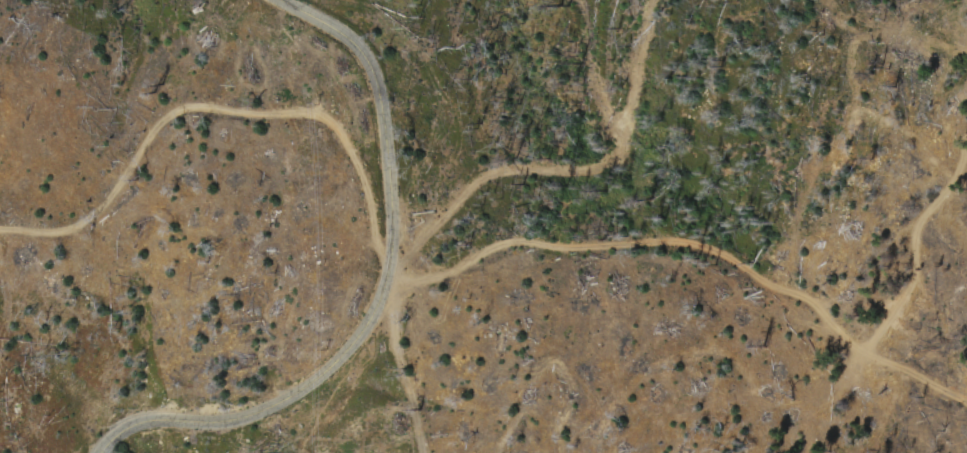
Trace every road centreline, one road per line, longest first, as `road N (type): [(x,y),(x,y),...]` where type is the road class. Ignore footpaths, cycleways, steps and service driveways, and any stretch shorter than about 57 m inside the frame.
road 1 (track): [(383,292),(450,276),(510,244),(598,253),(695,239),(864,358),(966,415)]
road 2 (track): [(391,265),(316,107),(271,116),(159,109),(106,188),(55,232),(0,225)]
road 3 (tertiary): [(100,452),(131,427),(166,419),(224,422),(271,408),(362,339),(391,265),(392,137)]
road 4 (track): [(645,0),(626,129),(607,150),(572,171),(493,182),(410,258),(391,265)]
road 5 (track): [(864,358),(910,286),(919,237),(966,161)]
road 6 (tertiary): [(392,137),(368,60),(344,34),(286,0)]
road 7 (track): [(408,452),(377,314)]

